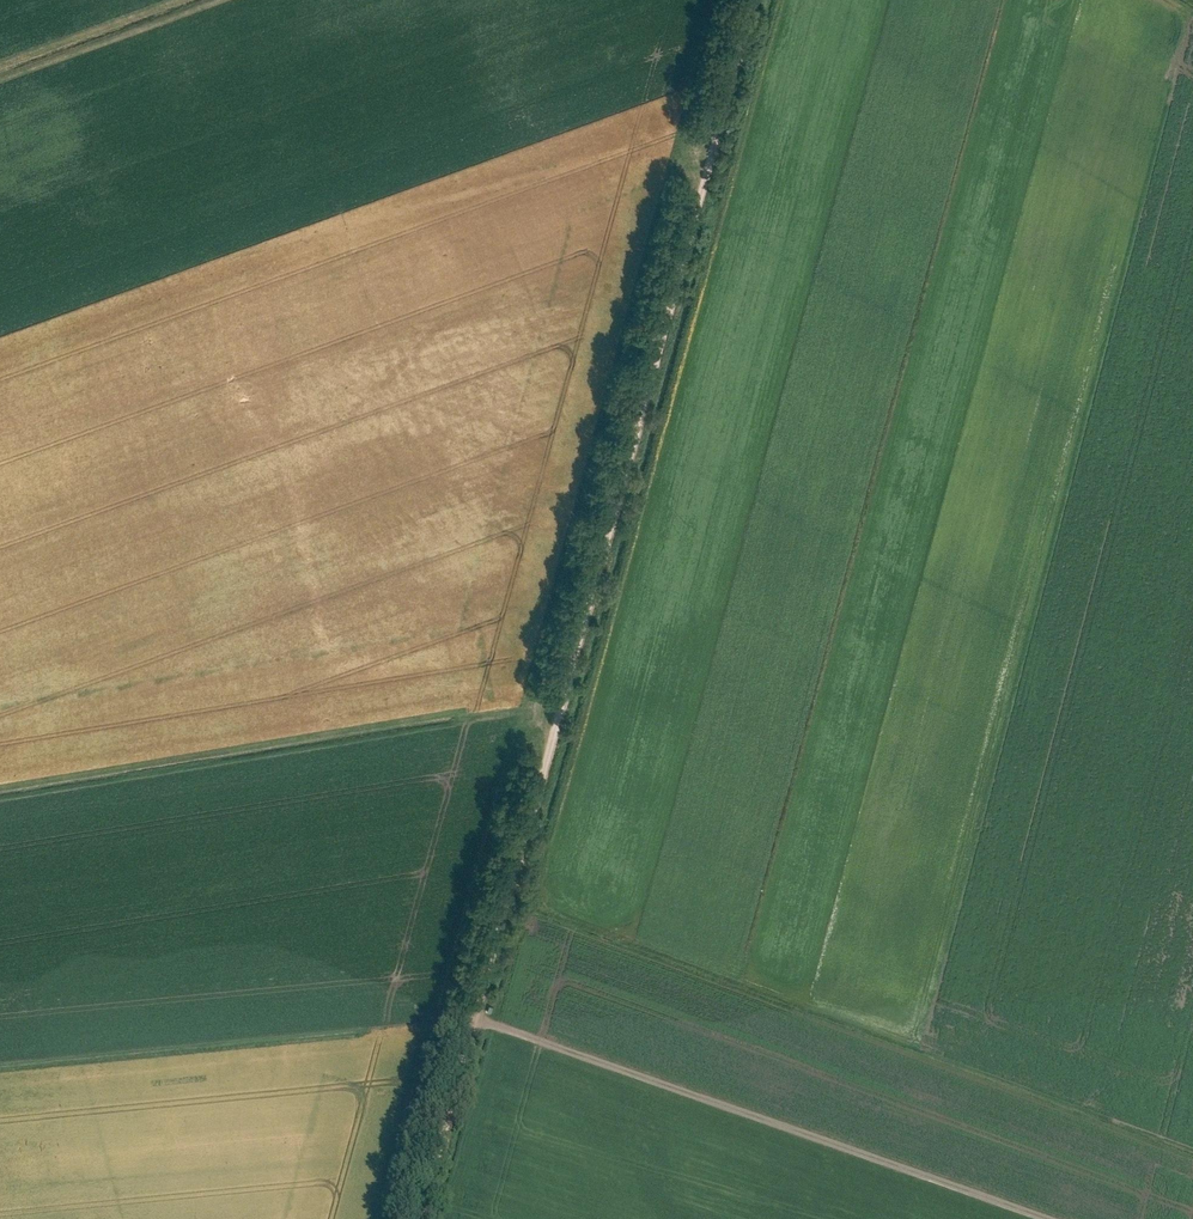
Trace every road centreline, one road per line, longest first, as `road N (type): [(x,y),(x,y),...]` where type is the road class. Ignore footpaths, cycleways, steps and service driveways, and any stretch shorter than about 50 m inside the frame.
road 1 (track): [(420,1218),(755,0)]
road 2 (track): [(476,1020),(1056,1218)]

